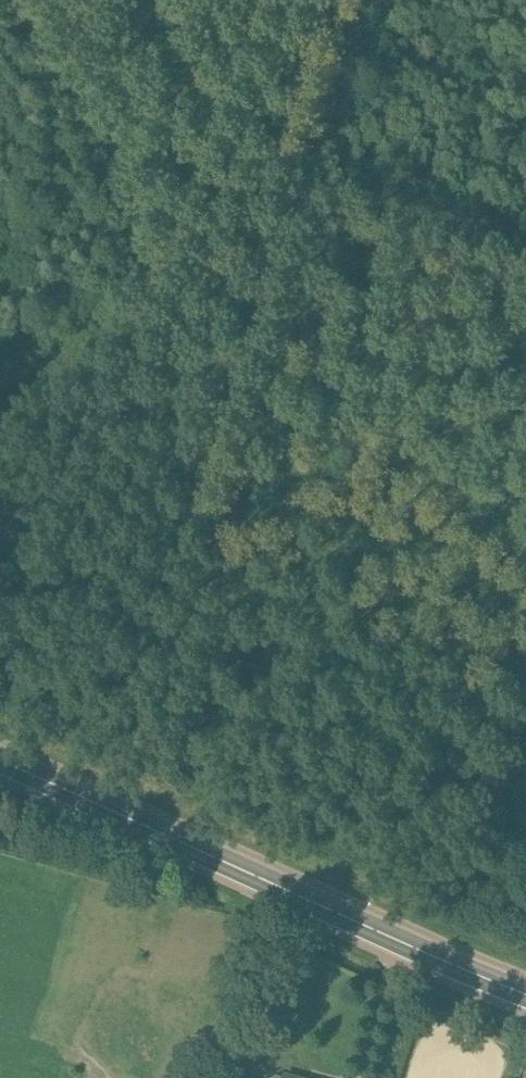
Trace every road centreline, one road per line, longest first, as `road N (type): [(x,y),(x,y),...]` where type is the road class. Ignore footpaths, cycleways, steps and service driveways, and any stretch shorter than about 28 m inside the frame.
road 1 (secondary): [(525,993),(0,762)]

